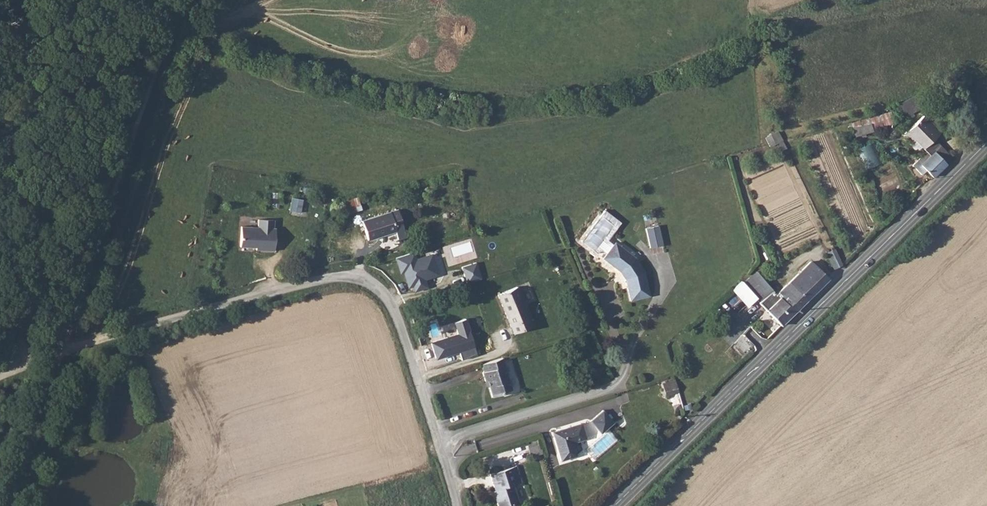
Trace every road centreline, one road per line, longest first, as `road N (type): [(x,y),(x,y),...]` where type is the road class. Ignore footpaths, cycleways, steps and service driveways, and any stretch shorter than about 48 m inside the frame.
road 1 (unclassified): [(25,366),(334,276),(359,279),(393,306),(457,505)]
road 2 (secondary): [(986,144),(615,505)]
road 3 (unclassified): [(0,182),(25,366)]

